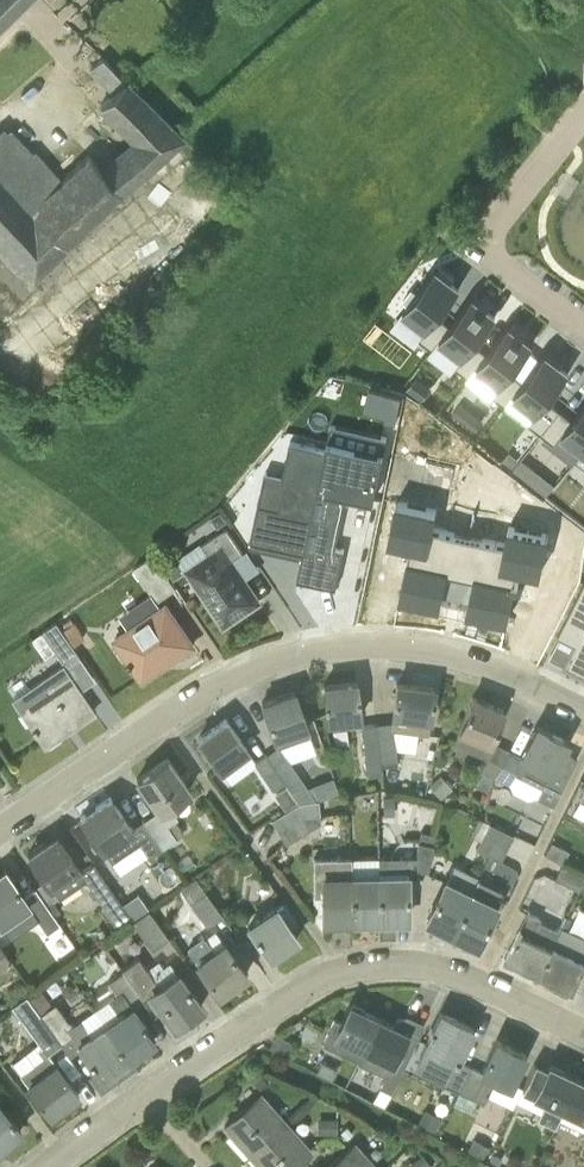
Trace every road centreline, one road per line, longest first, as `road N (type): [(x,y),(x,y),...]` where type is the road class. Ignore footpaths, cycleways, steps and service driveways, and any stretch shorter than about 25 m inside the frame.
road 1 (residential): [(0,828),(197,693),(290,654),(382,645),(482,663),(583,708)]
road 2 (residential): [(49,1166),(340,970),(436,965),(583,1035)]
road 3 (residential): [(583,331),(504,267),(492,236),(503,211),(583,115)]

